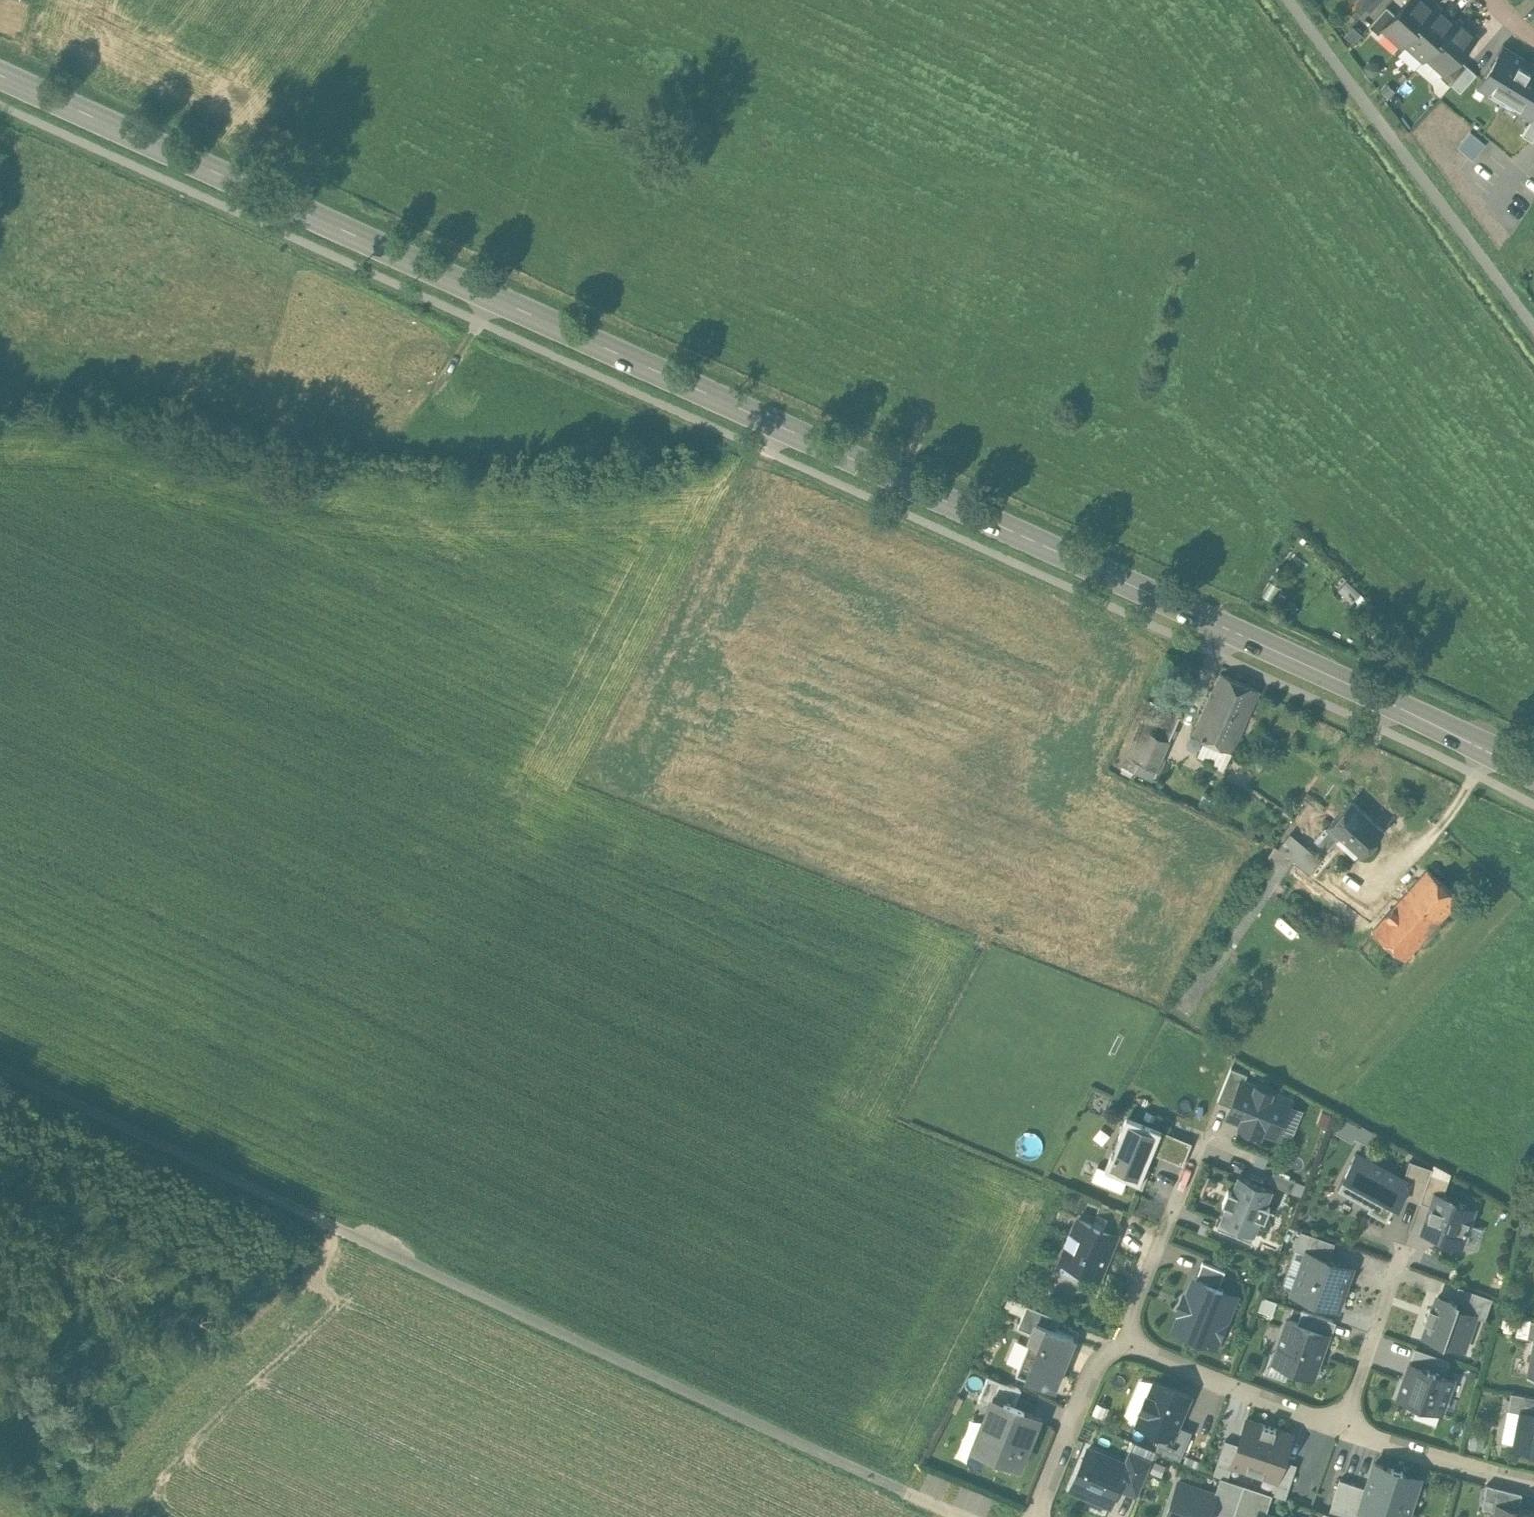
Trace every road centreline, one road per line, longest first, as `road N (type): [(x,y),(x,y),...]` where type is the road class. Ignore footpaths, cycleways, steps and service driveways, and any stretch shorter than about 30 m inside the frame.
road 1 (primary): [(0,73),(1533,771)]
road 2 (unclassified): [(0,1063),(911,1493)]
road 3 (residential): [(1137,1346),(1342,1426)]
road 4 (residential): [(1137,1346),(1133,1320),(1201,1149)]
road 5 (residential): [(1034,1516),(1103,1361),(1137,1346)]
road 6 (residential): [(1342,1426),(1533,1482)]
road 7 (residential): [(1342,1426),(1403,1258)]

